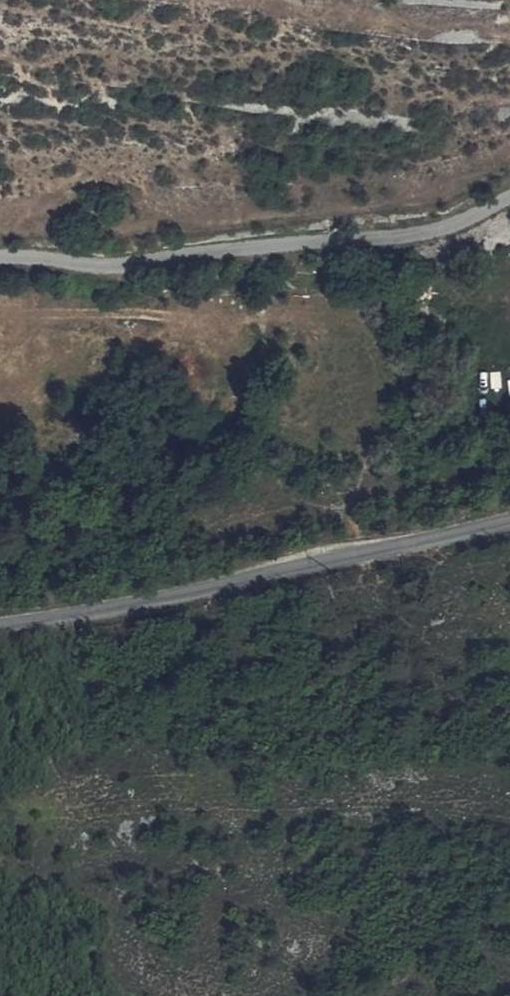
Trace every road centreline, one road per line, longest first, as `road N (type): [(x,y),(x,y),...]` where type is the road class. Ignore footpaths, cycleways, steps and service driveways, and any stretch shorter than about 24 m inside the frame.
road 1 (unclassified): [(0,625),(509,517)]
road 2 (unclassified): [(509,198),(437,231),(107,263),(0,258)]

